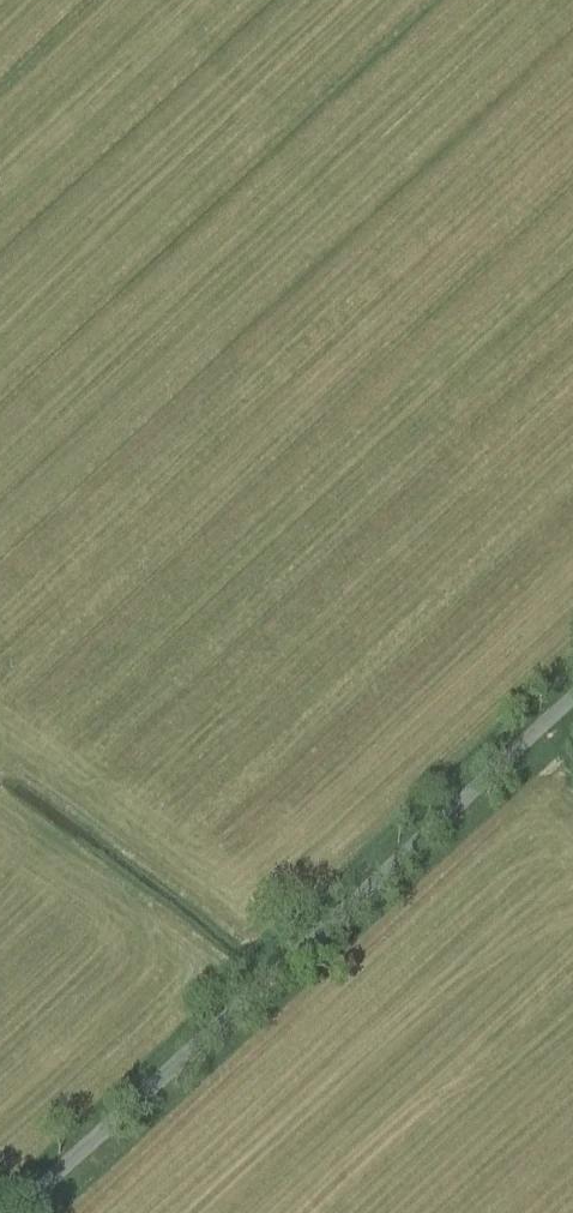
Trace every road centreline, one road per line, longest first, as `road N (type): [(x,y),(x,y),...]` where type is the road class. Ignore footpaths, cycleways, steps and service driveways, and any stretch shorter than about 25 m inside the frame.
road 1 (unclassified): [(15,1212),(572,697)]

